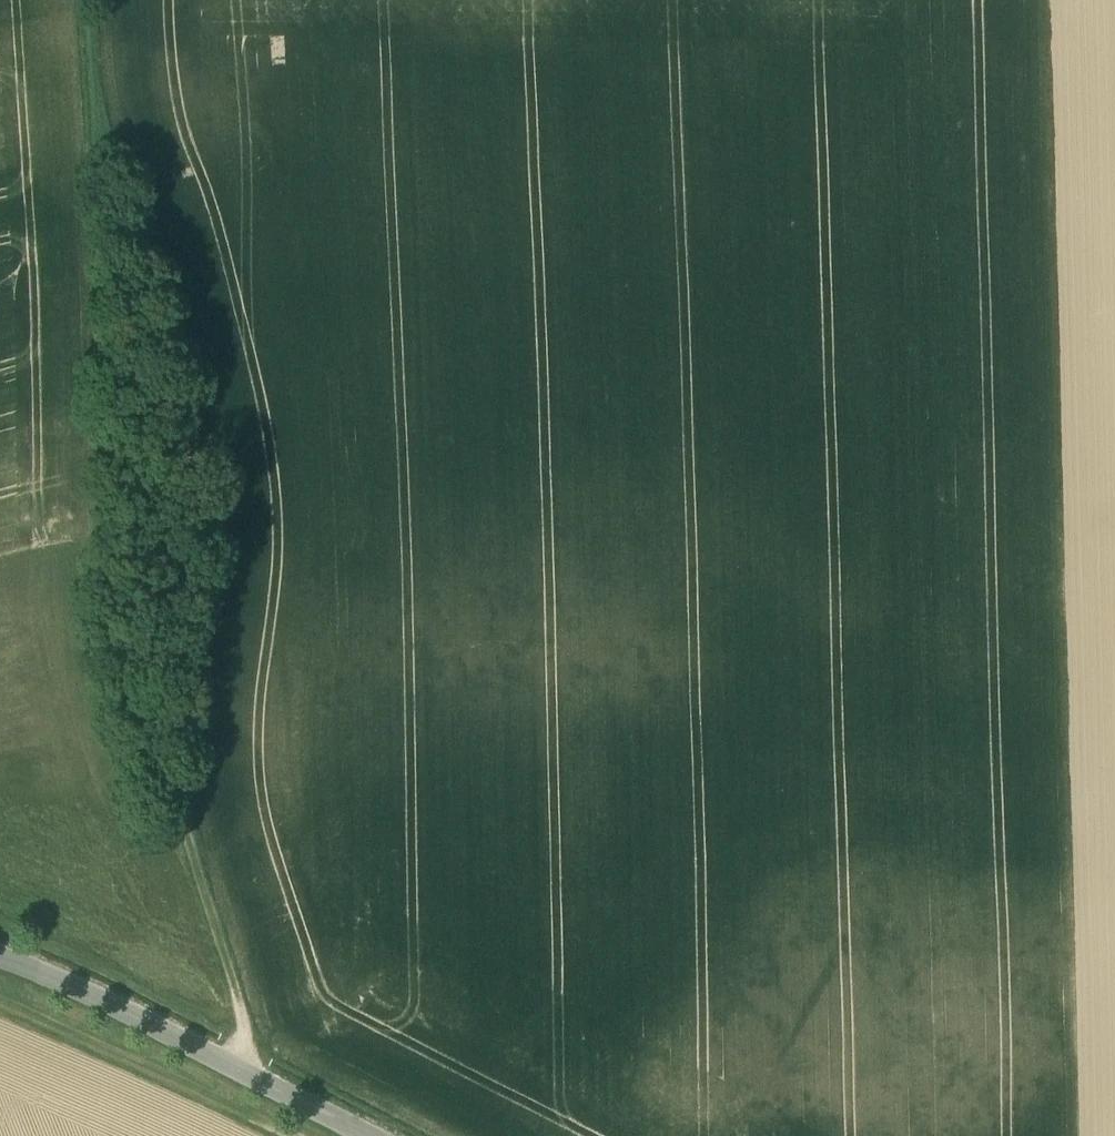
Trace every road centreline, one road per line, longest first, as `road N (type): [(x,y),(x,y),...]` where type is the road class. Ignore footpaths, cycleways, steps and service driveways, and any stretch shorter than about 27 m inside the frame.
road 1 (track): [(243,1070),(251,1046),(181,790),(143,378),(92,121),(86,0)]
road 2 (tertiary): [(0,956),(370,1135)]
road 3 (track): [(293,1135),(0,1005)]

